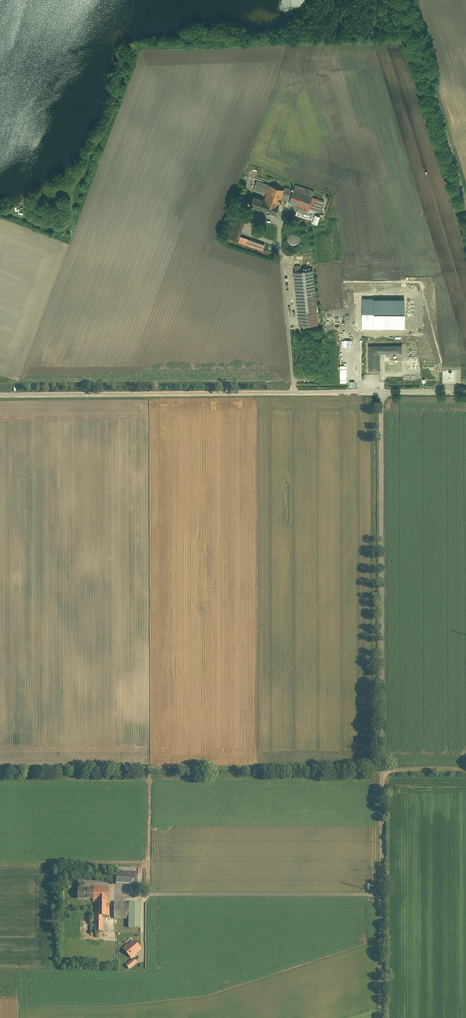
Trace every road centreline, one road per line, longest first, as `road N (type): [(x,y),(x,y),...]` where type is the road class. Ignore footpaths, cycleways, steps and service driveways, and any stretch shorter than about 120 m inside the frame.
road 1 (unclassified): [(378,393),(377,896)]
road 2 (track): [(465,771),(0,772)]
road 3 (unclassified): [(378,393),(0,395)]
road 4 (unclassified): [(377,896),(144,894),(145,771)]
road 5 (unclassified): [(465,212),(403,0)]
road 6 (unclassified): [(377,896),(380,1017)]

